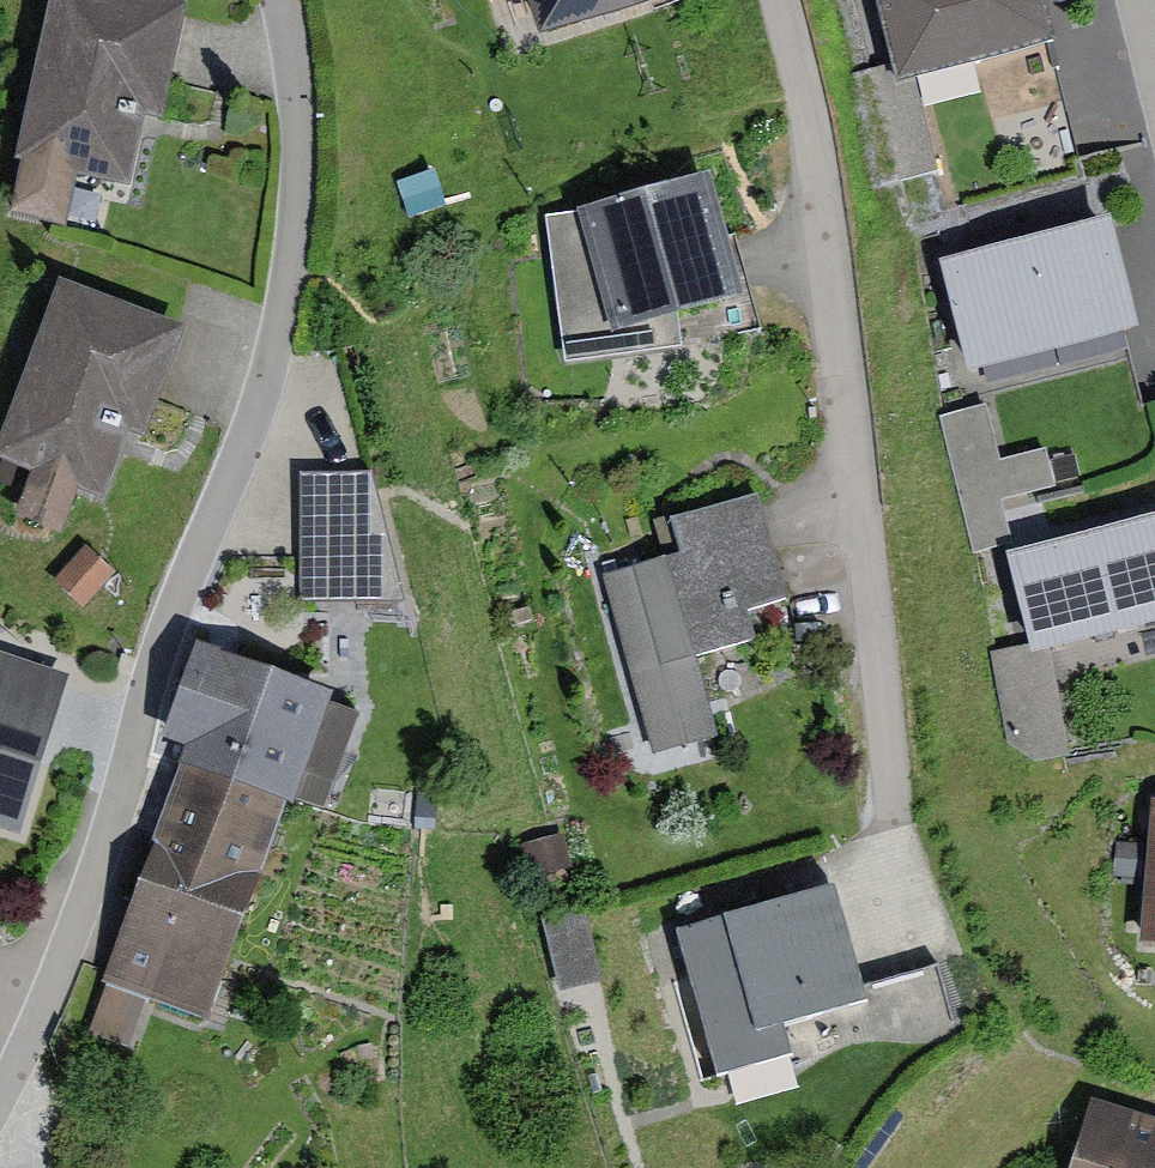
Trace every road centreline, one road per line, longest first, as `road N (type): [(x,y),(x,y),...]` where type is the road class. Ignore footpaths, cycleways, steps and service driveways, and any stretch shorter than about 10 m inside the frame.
road 1 (residential): [(0,1096),(39,1021),(99,859),(160,643),(239,455),(278,338),(301,167),(282,0)]
road 2 (residential): [(782,0),(833,271),(893,840)]

